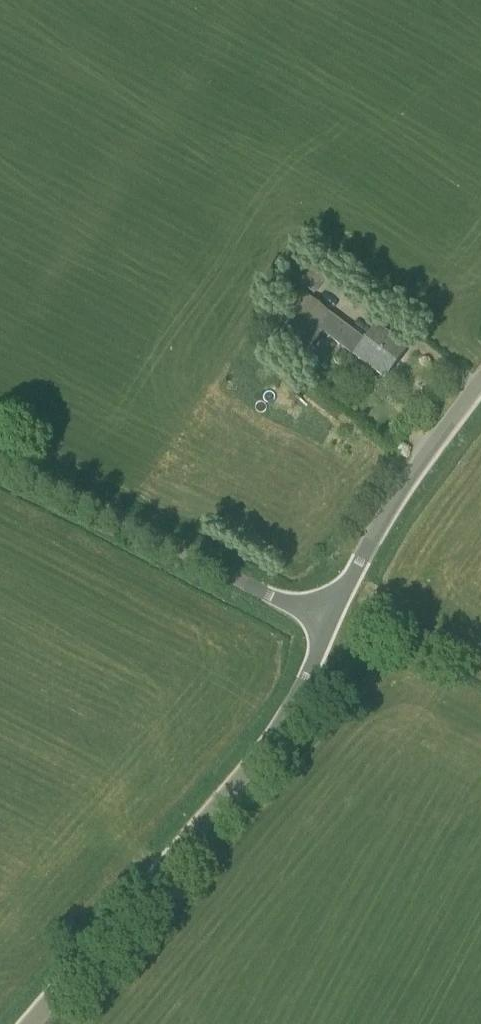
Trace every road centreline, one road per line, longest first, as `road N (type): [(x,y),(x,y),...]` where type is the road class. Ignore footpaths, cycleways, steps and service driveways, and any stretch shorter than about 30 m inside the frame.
road 1 (unclassified): [(30,1023),(262,753),(329,624)]
road 2 (unclassified): [(329,624),(0,454)]
road 3 (unclassified): [(329,624),(398,492),(480,383)]

